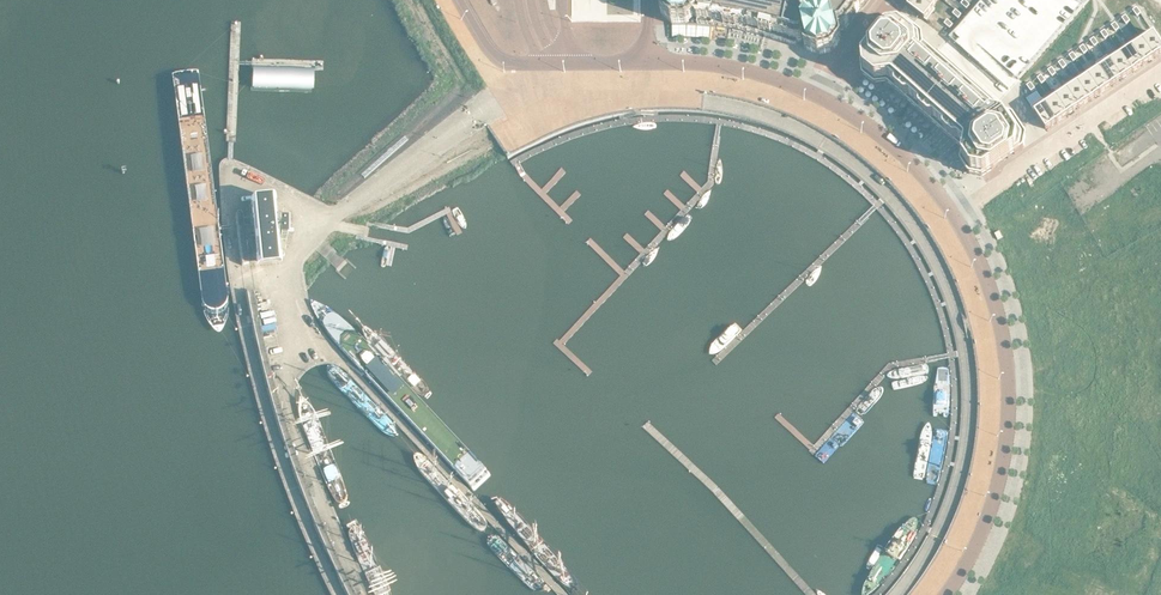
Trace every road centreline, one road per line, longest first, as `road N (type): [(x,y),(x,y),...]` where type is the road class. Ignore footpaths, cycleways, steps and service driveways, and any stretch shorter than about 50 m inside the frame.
road 1 (tertiary): [(942,594),(994,502),(1012,365),(983,257),(956,209)]
road 2 (residential): [(1160,74),(956,209)]
road 3 (tertiary): [(956,209),(877,123),(825,91)]
road 4 (tertiary): [(825,91),(777,71),(654,55)]
road 5 (unclassified): [(569,57),(511,54),(472,0)]

